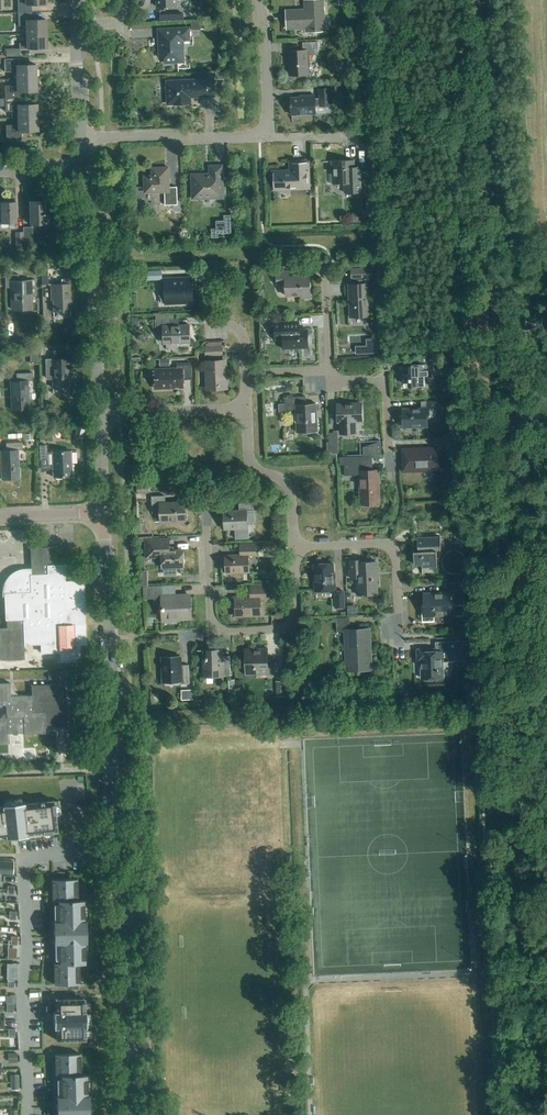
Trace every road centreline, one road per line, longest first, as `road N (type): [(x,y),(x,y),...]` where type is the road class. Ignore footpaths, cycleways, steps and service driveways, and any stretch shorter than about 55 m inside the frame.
road 1 (residential): [(118,848),(23,860),(23,1114)]
road 2 (residential): [(118,848),(104,513)]
road 3 (residential): [(133,1114),(118,848)]
road 4 (residential): [(100,416),(85,170)]
road 5 (residential): [(293,548),(392,548),(400,638)]
road 6 (residential): [(82,138),(264,134)]
road 7 (residential): [(293,548),(291,494),(250,460),(246,410)]
road 8 (residential): [(216,628),(276,630),(291,623),(293,548)]
road 9 (residential): [(390,474),(383,384),(327,376)]
road 10 (residential): [(100,416),(246,410)]
road 11 (residential): [(264,134),(258,0)]
road 12 (residential): [(207,502),(216,628)]
road 13 (residential): [(246,373),(241,335),(209,326),(207,274)]

